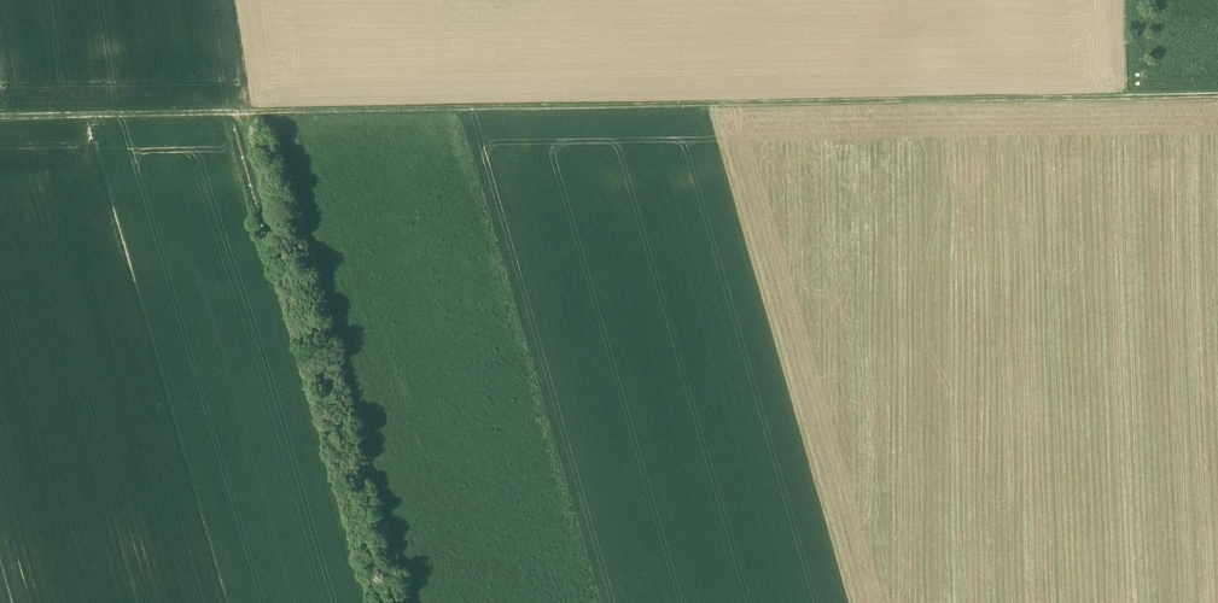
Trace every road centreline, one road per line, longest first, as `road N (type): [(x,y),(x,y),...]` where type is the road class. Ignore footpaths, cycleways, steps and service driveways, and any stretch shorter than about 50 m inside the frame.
road 1 (track): [(1217,94),(0,117)]

